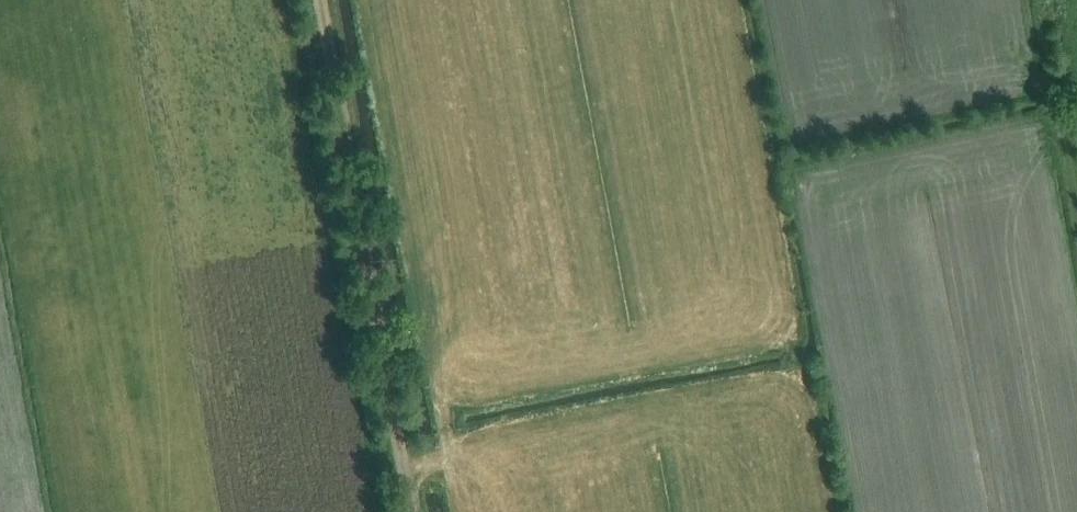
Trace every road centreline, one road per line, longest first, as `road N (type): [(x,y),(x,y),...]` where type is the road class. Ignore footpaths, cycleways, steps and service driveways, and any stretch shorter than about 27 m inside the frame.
road 1 (track): [(312,0),(406,511)]

